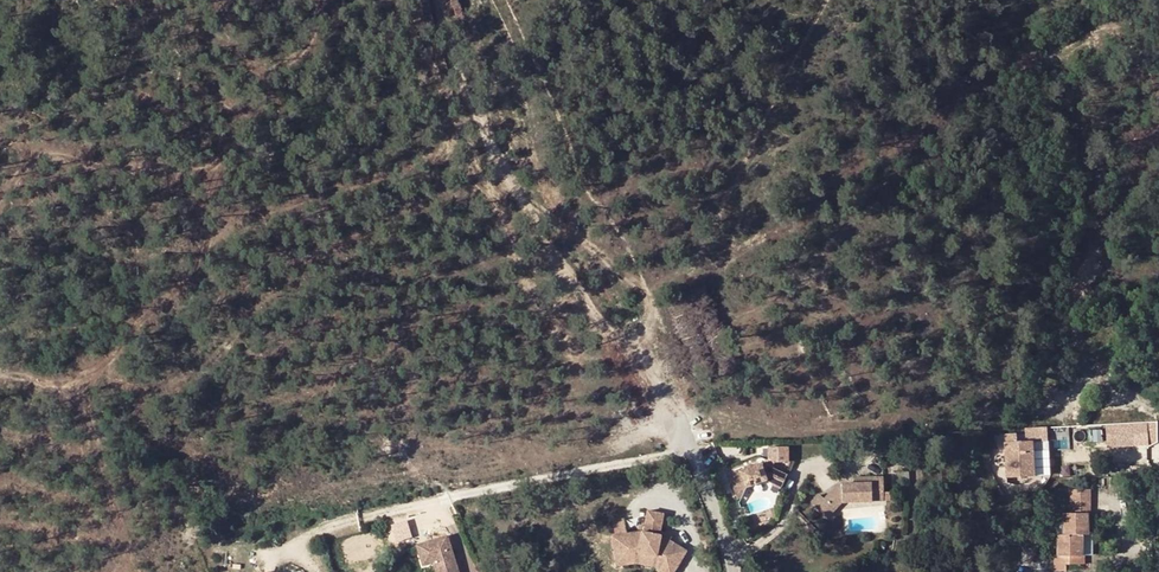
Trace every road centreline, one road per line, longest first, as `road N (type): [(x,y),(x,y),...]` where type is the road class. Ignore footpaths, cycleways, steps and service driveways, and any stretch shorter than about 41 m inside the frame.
road 1 (track): [(438,0),(461,81),(689,446)]
road 2 (residential): [(689,446),(732,571)]

